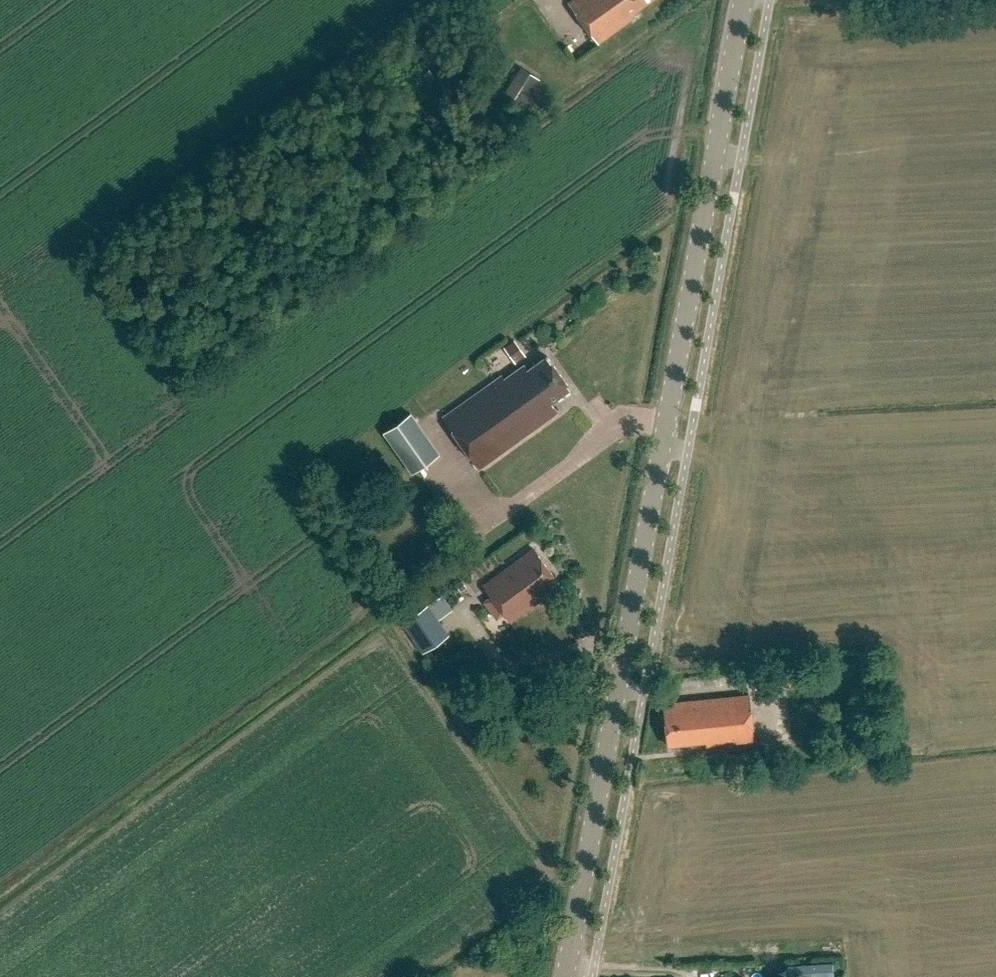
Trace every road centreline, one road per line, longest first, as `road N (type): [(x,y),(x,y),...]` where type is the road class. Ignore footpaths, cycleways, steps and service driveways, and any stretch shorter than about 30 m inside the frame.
road 1 (secondary): [(565,976),(743,0)]

